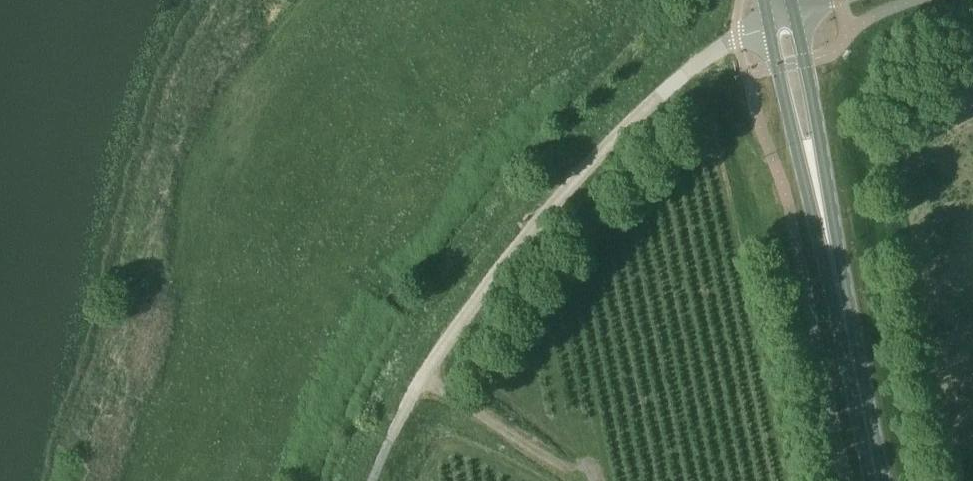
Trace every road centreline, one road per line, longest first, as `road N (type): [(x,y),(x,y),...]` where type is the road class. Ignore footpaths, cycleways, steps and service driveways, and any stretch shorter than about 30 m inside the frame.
road 1 (unclassified): [(377,480),(406,409),(497,272),(574,181),(686,73),(767,29)]
road 2 (track): [(574,181),(539,187),(446,294),(425,301),(368,277),(332,281),(249,368),(190,480)]
road 3 (primary): [(767,29),(820,248),(835,281)]
road 4 (primary): [(835,281),(827,189),(795,23)]
road 5 (primary): [(876,480),(835,281)]

